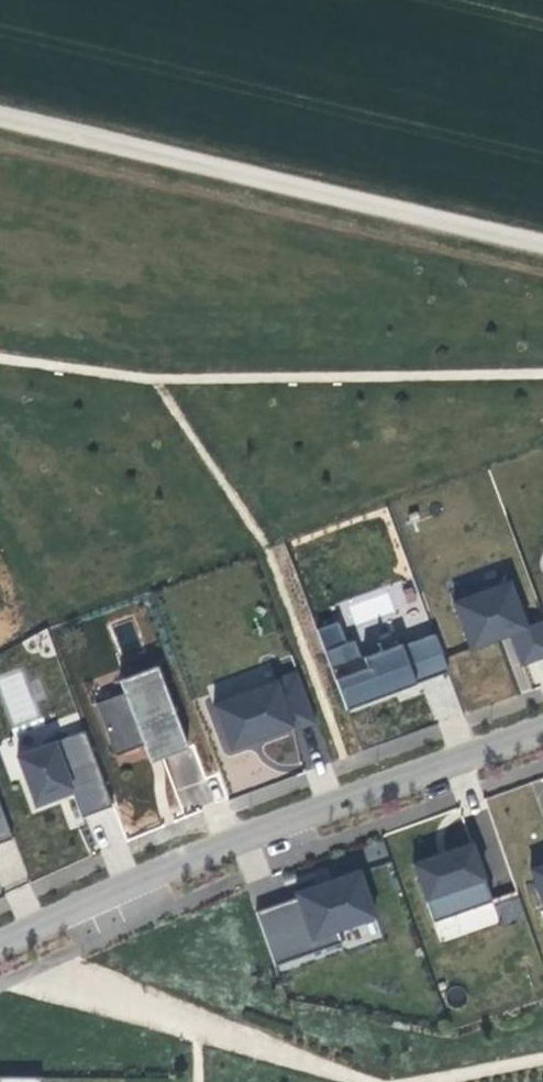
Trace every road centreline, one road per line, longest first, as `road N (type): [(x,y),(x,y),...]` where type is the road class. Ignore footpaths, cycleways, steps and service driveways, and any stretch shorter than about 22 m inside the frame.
road 1 (residential): [(0,948),(117,894),(542,728)]

